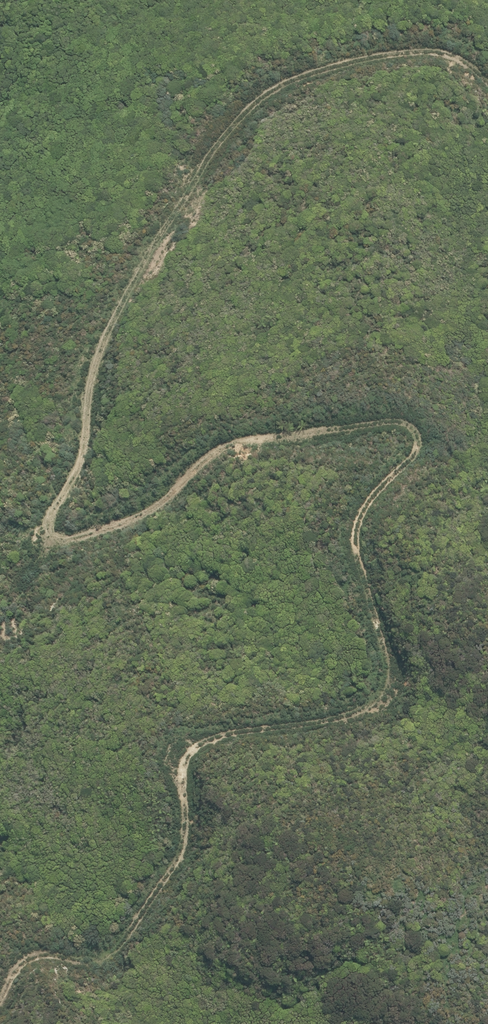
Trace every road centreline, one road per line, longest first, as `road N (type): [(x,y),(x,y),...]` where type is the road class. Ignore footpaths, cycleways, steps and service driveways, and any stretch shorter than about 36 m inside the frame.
road 1 (track): [(40,553),(69,537),(158,513),(238,440),(378,416),(405,421),(418,439),(369,507),(361,546),(388,648),(382,689),(343,715),(220,741),(178,763),(187,815),(178,874),(121,947),(97,963),(40,959),(11,979),(0,1002)]
road 2 (track): [(487,91),(446,60),(376,58),(291,87),(223,138),(121,311),(100,363),(73,486),(27,590)]

